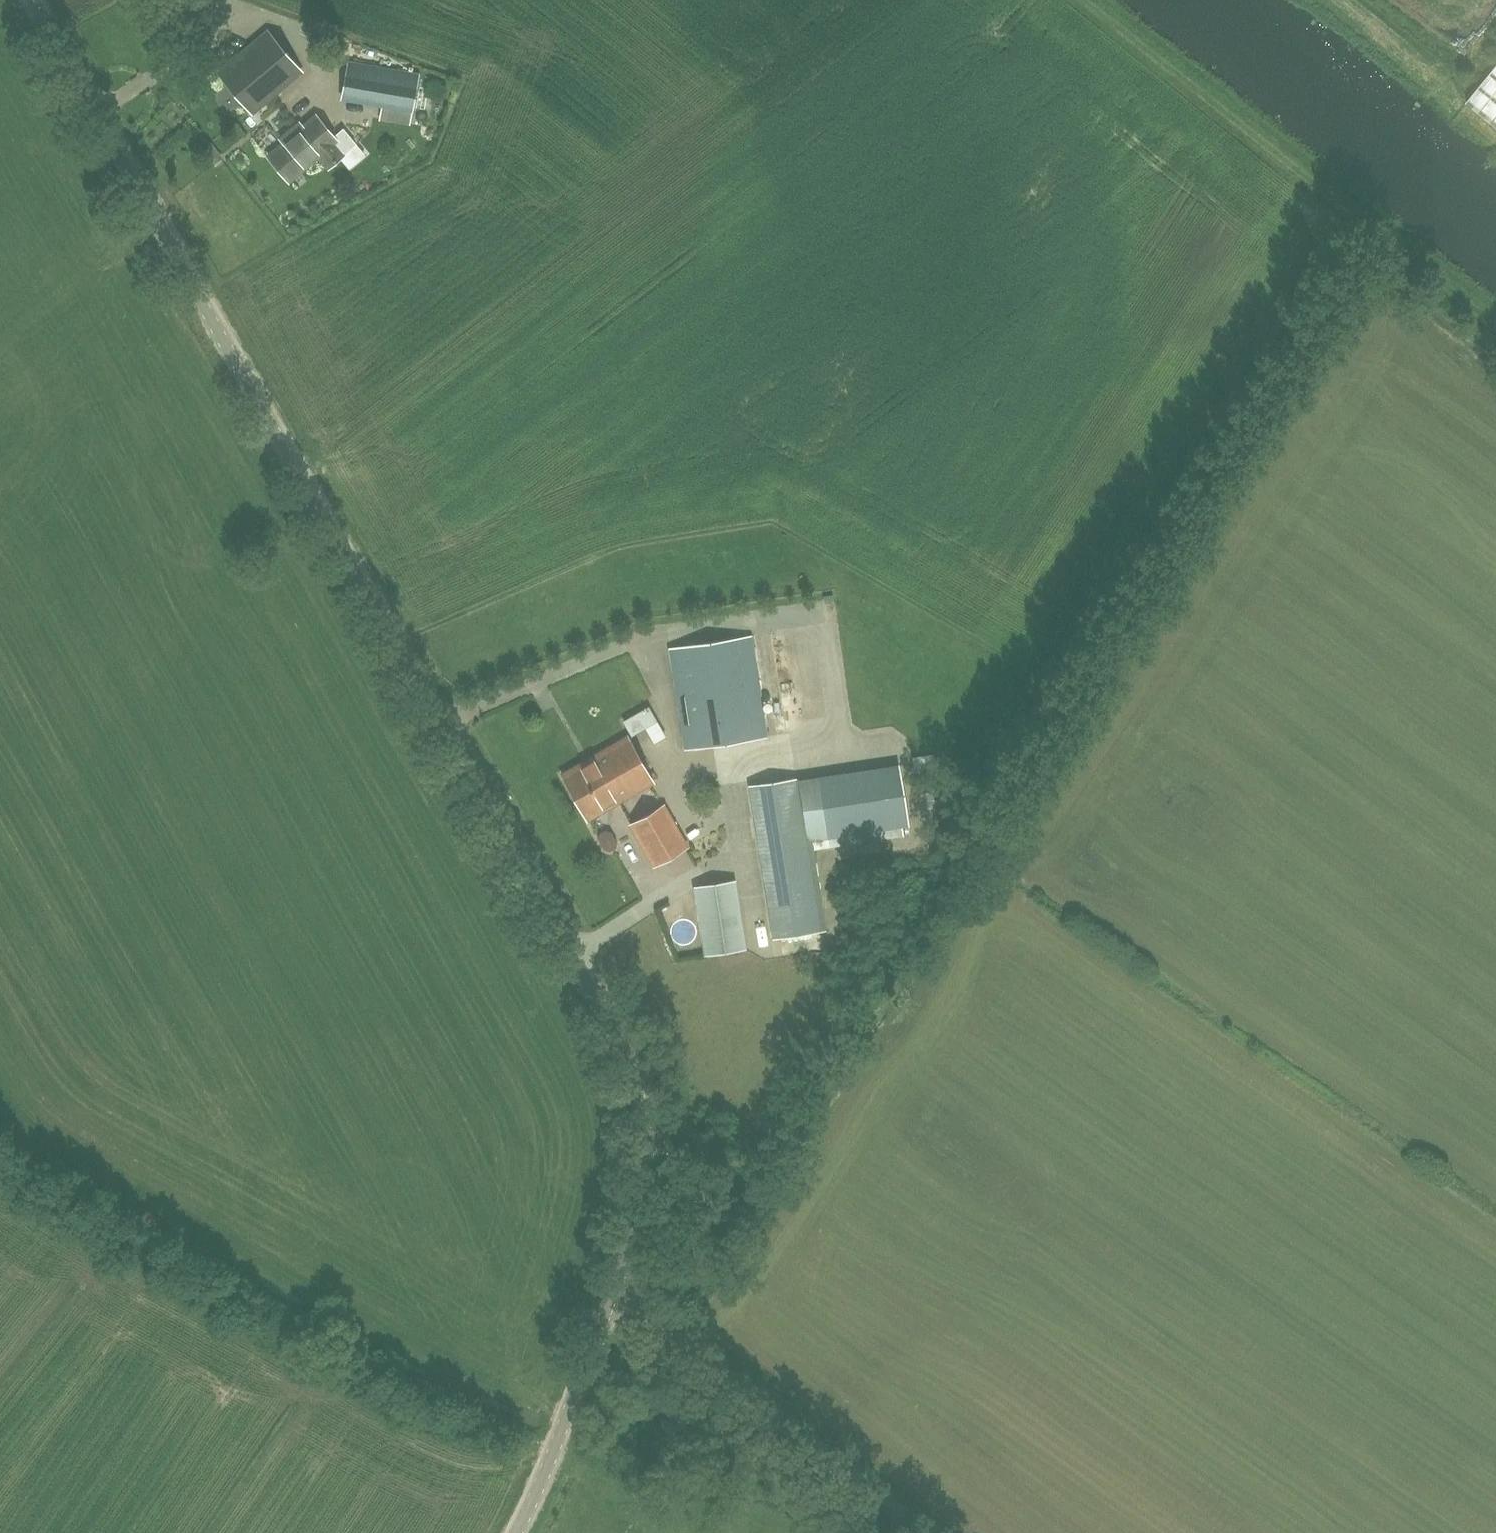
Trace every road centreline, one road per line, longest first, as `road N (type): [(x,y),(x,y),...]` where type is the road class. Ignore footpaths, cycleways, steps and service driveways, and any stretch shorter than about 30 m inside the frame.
road 1 (unclassified): [(614,1284),(631,1243),(645,1155),(643,1115),(618,1038),(33,0)]
road 2 (track): [(1495,324),(1088,0)]
road 3 (residential): [(931,1532),(614,1284)]
road 4 (unclassified): [(516,1532),(614,1284)]

